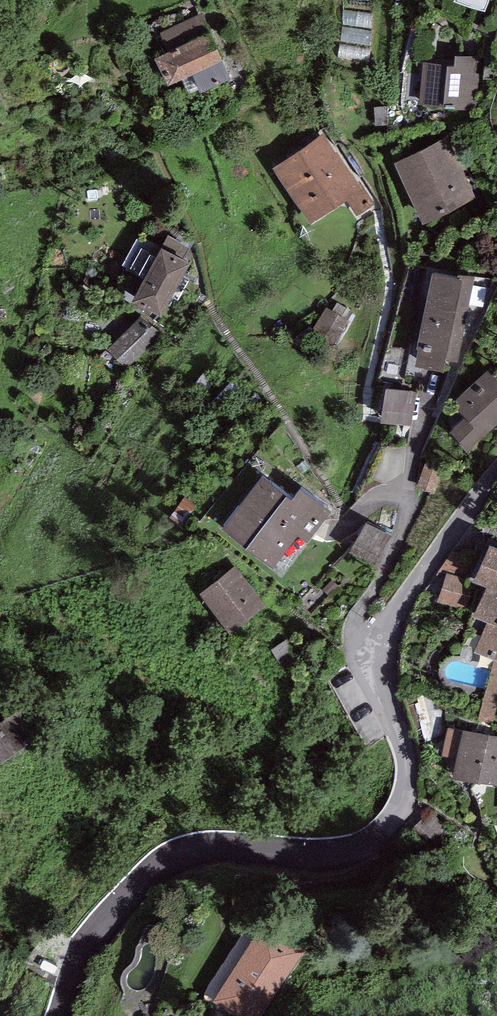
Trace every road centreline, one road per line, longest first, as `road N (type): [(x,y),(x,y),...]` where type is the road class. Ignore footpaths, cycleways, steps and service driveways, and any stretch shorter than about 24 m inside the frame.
road 1 (tertiary): [(57,1015),(85,939),(165,861),(218,850),(335,853),(377,837),(389,824),(407,776),(386,689),(394,620),(496,476)]

